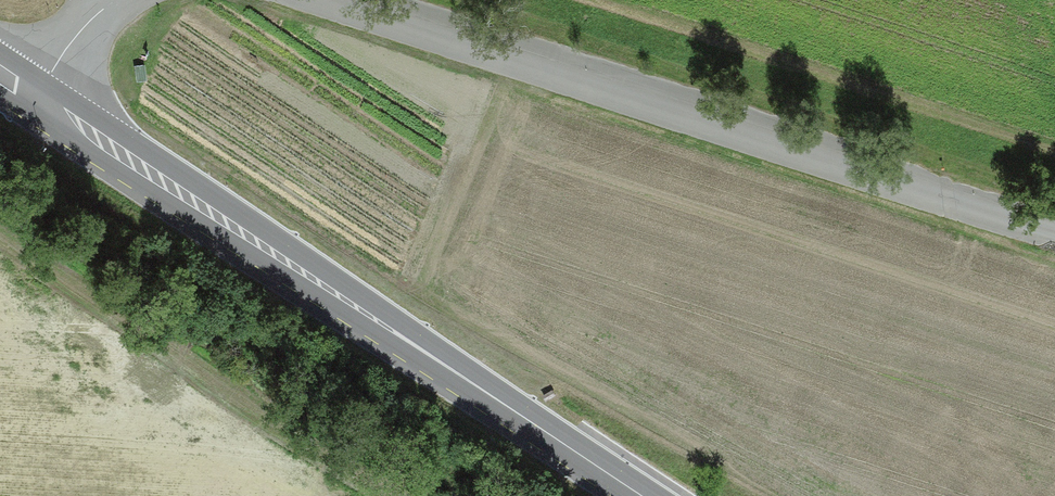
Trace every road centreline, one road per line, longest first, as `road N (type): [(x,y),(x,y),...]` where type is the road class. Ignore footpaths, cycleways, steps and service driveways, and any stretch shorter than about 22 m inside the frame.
road 1 (unclassified): [(317,0),(1054,232)]
road 2 (primary): [(645,495),(35,95)]
road 3 (unclassified): [(35,95),(109,0)]

